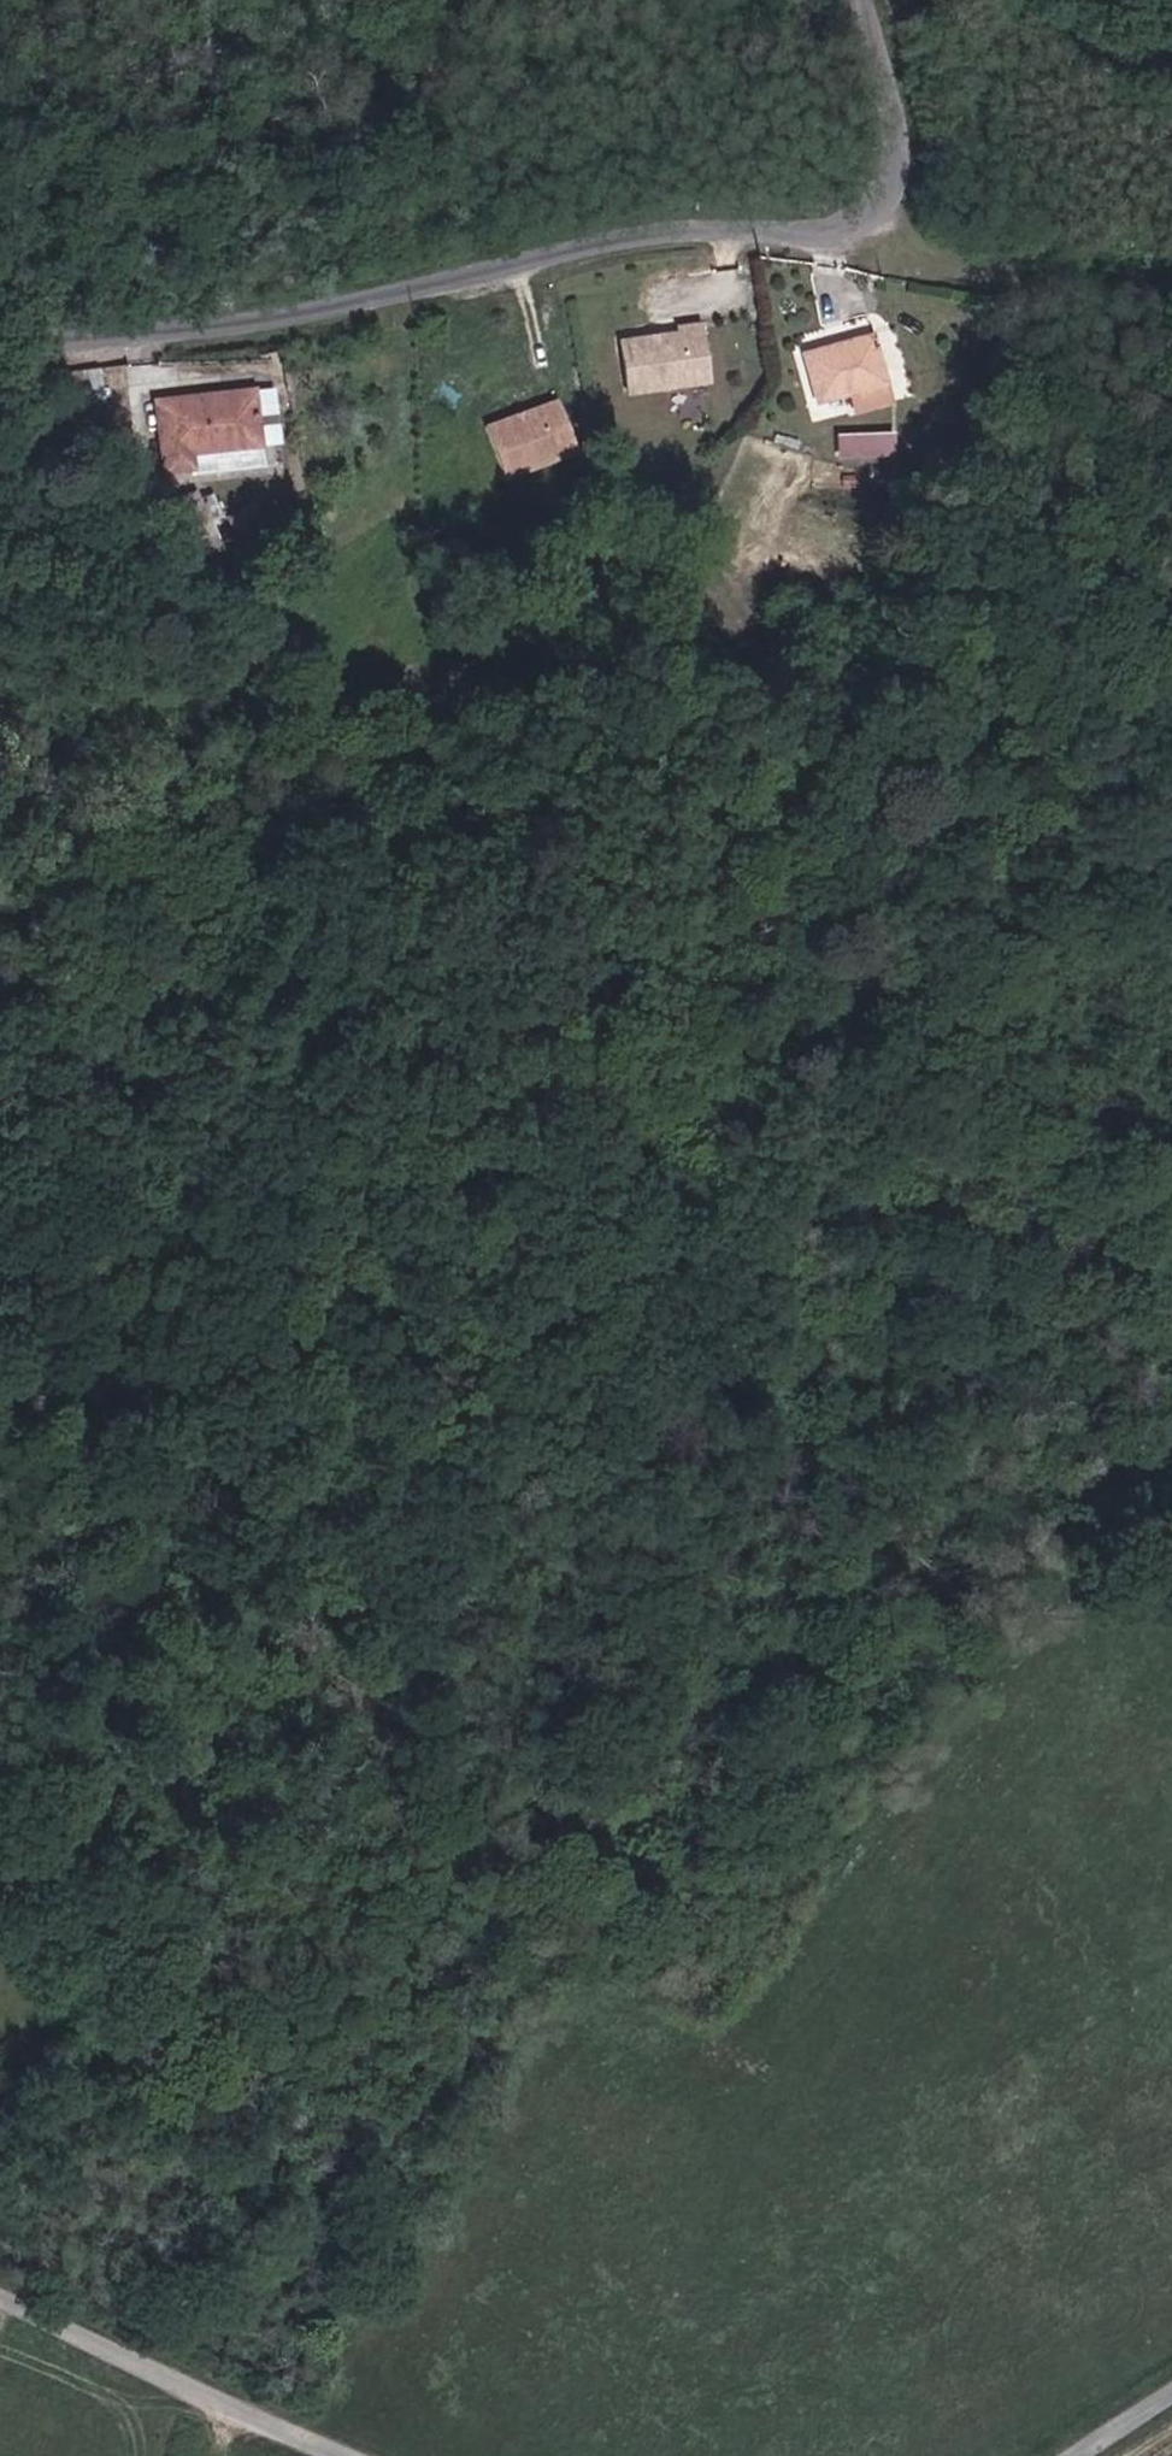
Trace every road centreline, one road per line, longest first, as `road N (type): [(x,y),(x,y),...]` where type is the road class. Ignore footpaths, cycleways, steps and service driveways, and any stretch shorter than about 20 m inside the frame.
road 1 (unclassified): [(0,347),(655,243),(850,236),(895,202),(913,160),(905,87),(880,0)]
road 2 (unclassified): [(0,2295),(236,2410),(353,2455)]

